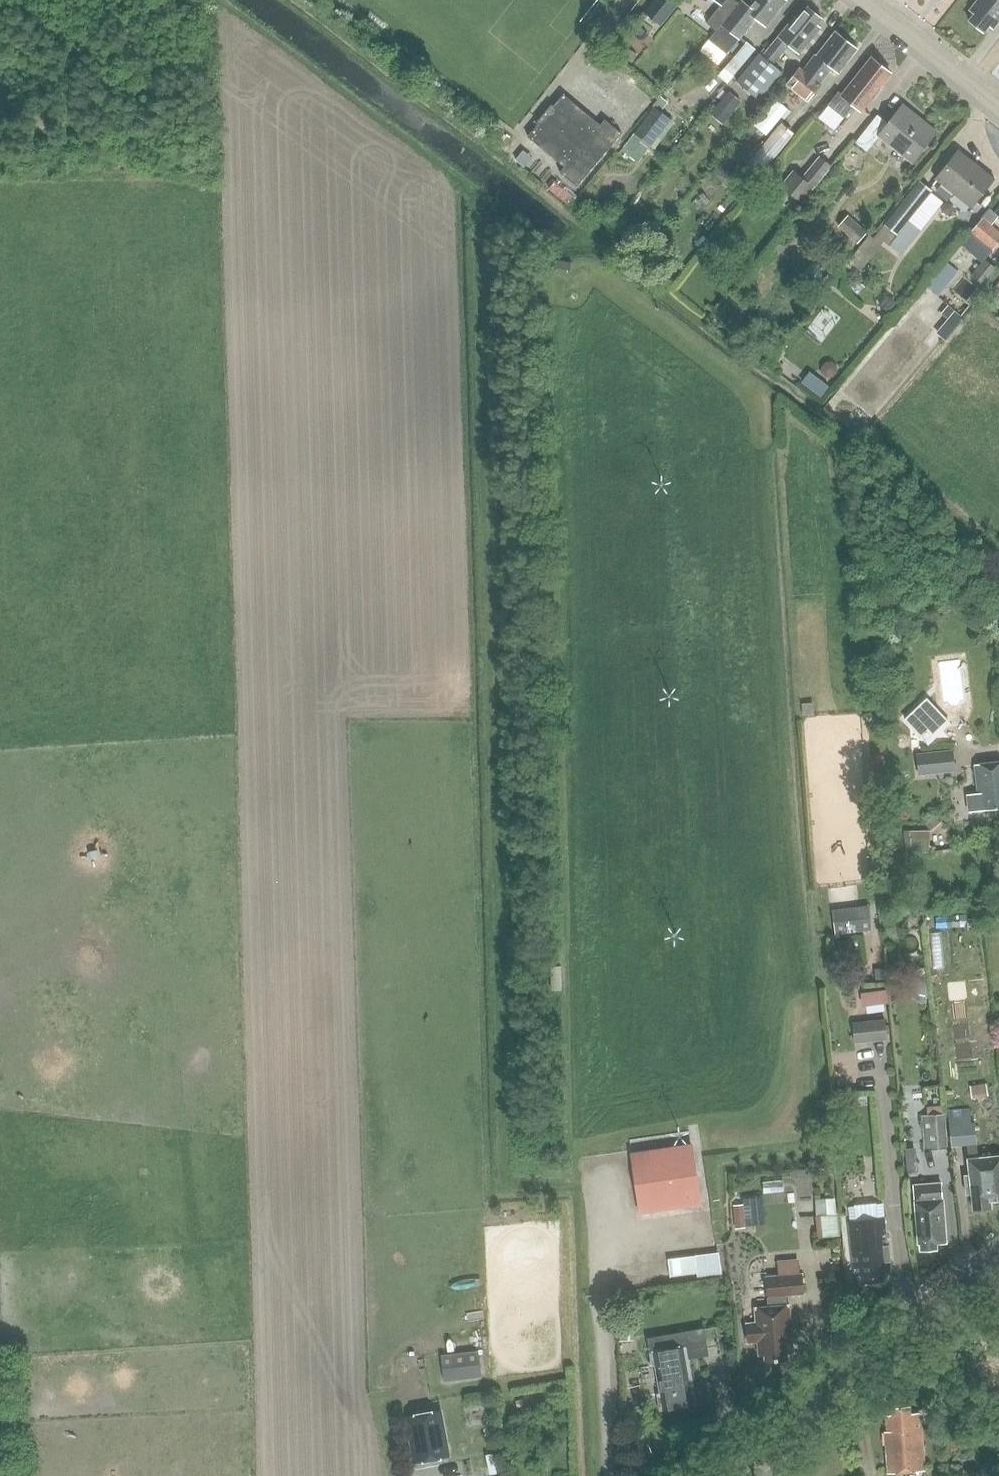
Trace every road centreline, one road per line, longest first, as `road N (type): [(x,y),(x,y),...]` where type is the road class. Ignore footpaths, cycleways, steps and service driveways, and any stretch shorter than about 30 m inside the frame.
road 1 (track): [(584,1475),(566,995)]
road 2 (secondary): [(723,1475),(998,1259)]
road 3 (unclassified): [(998,106),(866,0)]

